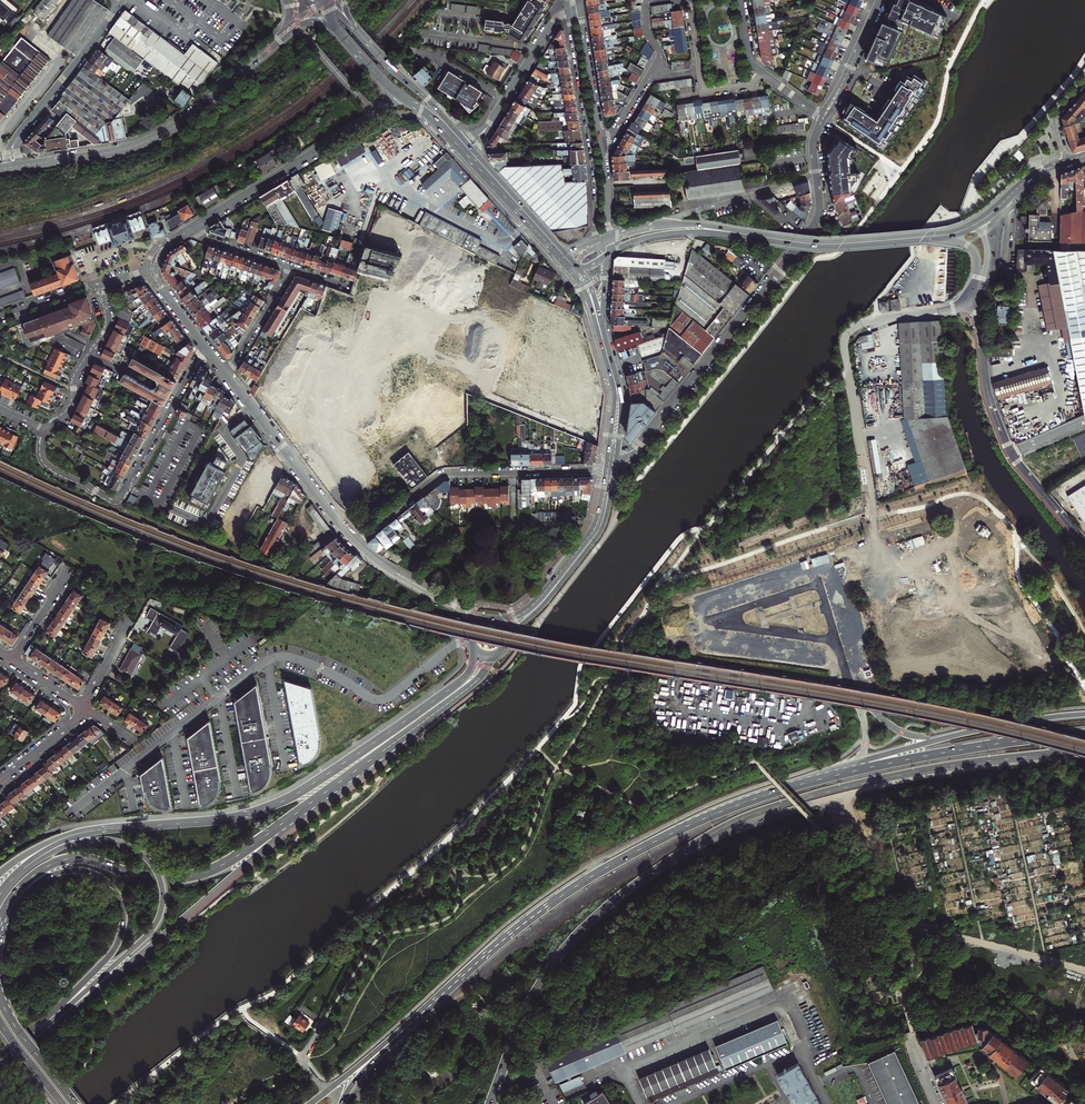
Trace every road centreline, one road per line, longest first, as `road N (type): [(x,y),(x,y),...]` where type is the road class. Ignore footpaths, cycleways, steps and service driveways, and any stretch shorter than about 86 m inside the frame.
road 1 (trunk): [(491,1103),(524,1012),(561,952),(620,896),(724,827),(918,772),(1084,751)]
road 2 (tertiary): [(2,1065),(388,747)]
road 3 (primary): [(3,917),(28,880),(61,861),(86,860),(163,880),(210,871),(388,747)]
road 4 (primary): [(2,1065),(141,941),(163,899),(149,860),(98,841),(47,855),(0,894)]
road 5 (primary): [(473,649),(461,681),(291,796),(237,816),(147,826)]
road 6 (trunk): [(755,799),(592,876),(445,992)]
road 7 (residential): [(816,176),(816,222),(637,447),(618,457)]
road 8 (primary): [(3,917),(37,883),(78,871),(113,888),(124,924),(101,965),(0,1055)]
road 9 (trunk): [(1084,714),(936,740),(755,799)]
road 10 (trunk): [(1084,734),(907,759),(755,799)]
road 11 (secondary): [(11,168),(157,137),(282,36)]
road 12 (residential): [(976,301),(867,322),(847,334),(869,492)]
road 13 (residential): [(204,345),(118,499),(50,467),(42,452),(45,430)]
road 14 (residential): [(355,542),(444,475),(608,470)]
road 15 (residential): [(188,231),(398,95)]
road 16 (residential): [(569,13),(595,172),(596,244)]
road 17 (tertiary): [(954,233),(820,244),(730,232)]
road 18 (residential): [(355,542),(226,374)]
road 19 (primary): [(508,638),(598,538),(616,469)]
road 20 (unclassified): [(11,168),(14,145),(117,1)]
road 21 (primary): [(608,470),(591,534),(528,609),(498,620)]
road 22 (primary): [(575,278),(614,390),(610,458)]
road 23 (primary): [(445,992),(309,1103)]
road 24 (residential): [(816,176),(651,227)]
road 25 (primary): [(147,826),(56,844),(0,894)]
road 26 (primary): [(464,140),(348,20)]
road 27 (residential): [(45,430),(70,410),(76,375),(106,330),(104,286)]
road 28 (tertiary): [(147,826),(74,832),(0,873)]
road 29 (residential): [(976,301),(987,391),(1010,453)]
road 30 (primary): [(445,992),(368,1066),(342,1103)]
road 31 (primary): [(468,157),(563,265)]
road 32 (primary): [(388,747),(473,684),(495,656)]
road 33 (primary): [(565,253),(473,151)]
road 34 (primary): [(618,457),(622,402),(602,325)]
road 35 (primary): [(75,1103),(0,995)]
road 36 (residential): [(601,140),(580,11)]
road 37 (residential): [(823,117),(880,0)]
road 38 (tertiary): [(606,255),(648,237),(730,232)]
road 39 (residential): [(226,374),(291,268)]
road 40 (residential): [(499,108),(554,19),(569,13)]

